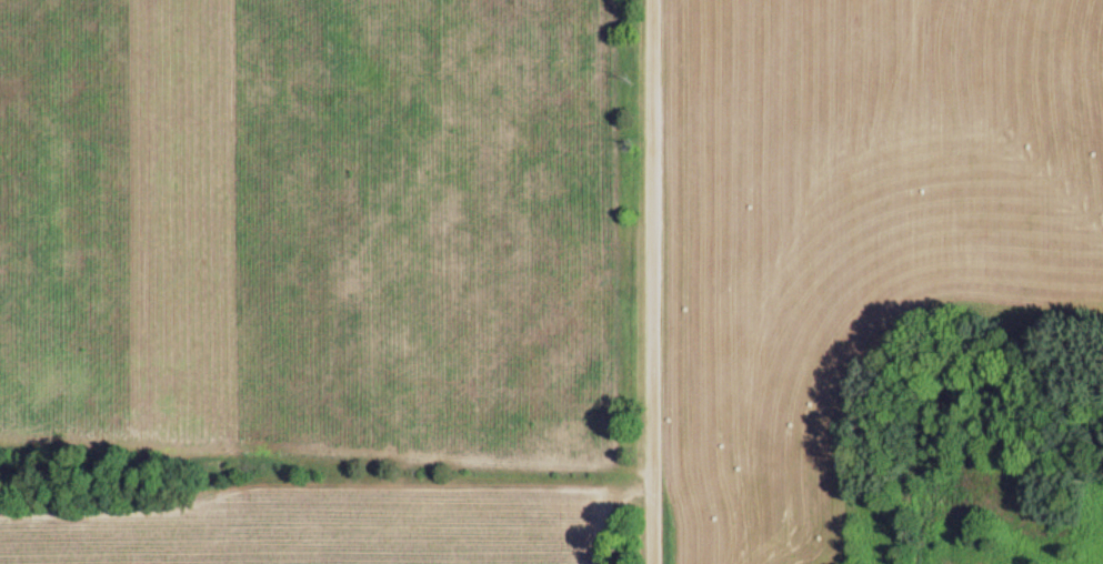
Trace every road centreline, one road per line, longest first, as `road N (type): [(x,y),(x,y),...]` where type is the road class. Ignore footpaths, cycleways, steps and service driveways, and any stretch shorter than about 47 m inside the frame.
road 1 (residential): [(647,563),(649,0)]

